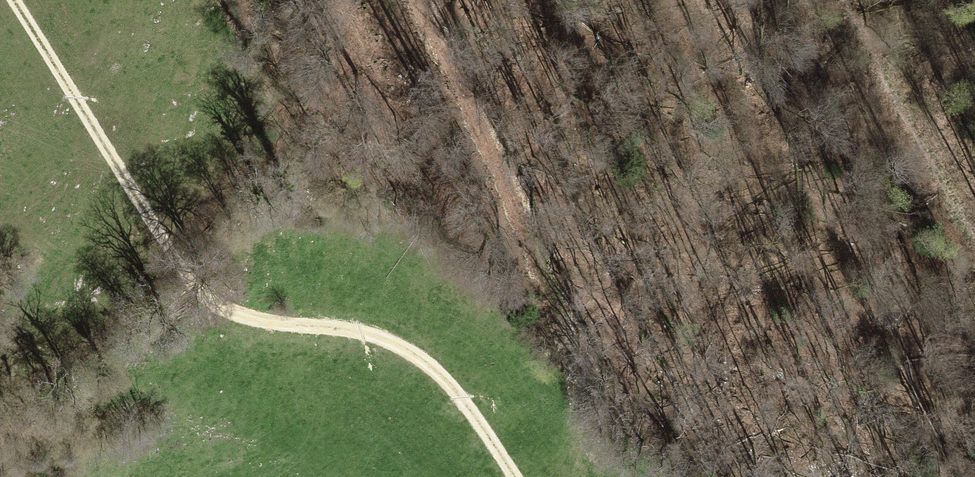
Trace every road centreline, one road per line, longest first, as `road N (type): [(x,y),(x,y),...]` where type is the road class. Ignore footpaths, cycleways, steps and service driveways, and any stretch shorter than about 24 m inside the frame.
road 1 (track): [(516,476),(447,380),(399,345),(244,316),(184,282),(14,0)]
road 2 (track): [(574,476),(583,450),(578,386),(547,266),(428,0)]
road 3 (track): [(974,243),(850,0)]

